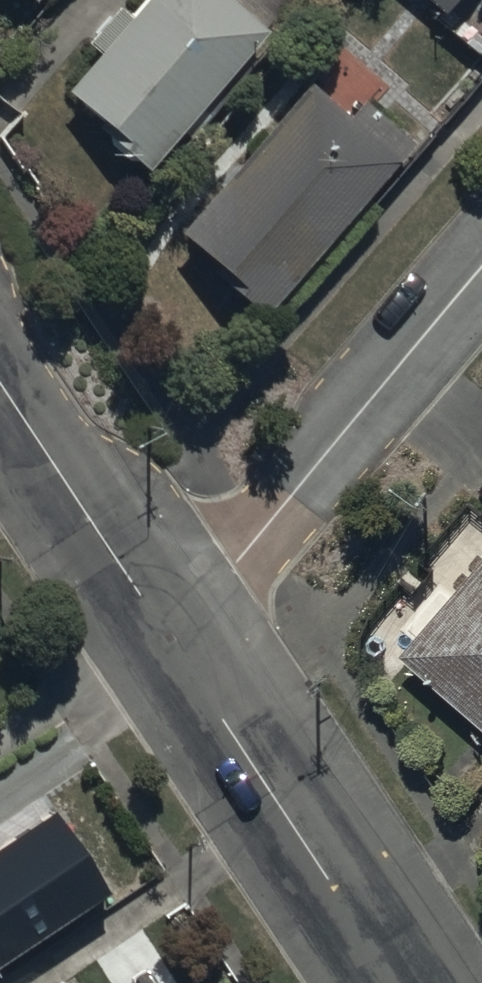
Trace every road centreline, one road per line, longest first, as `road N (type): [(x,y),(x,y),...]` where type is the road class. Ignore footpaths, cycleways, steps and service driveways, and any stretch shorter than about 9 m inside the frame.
road 1 (residential): [(173,641),(481,268)]
road 2 (residential): [(401,982),(173,641)]
road 3 (residential): [(173,641),(0,385)]

